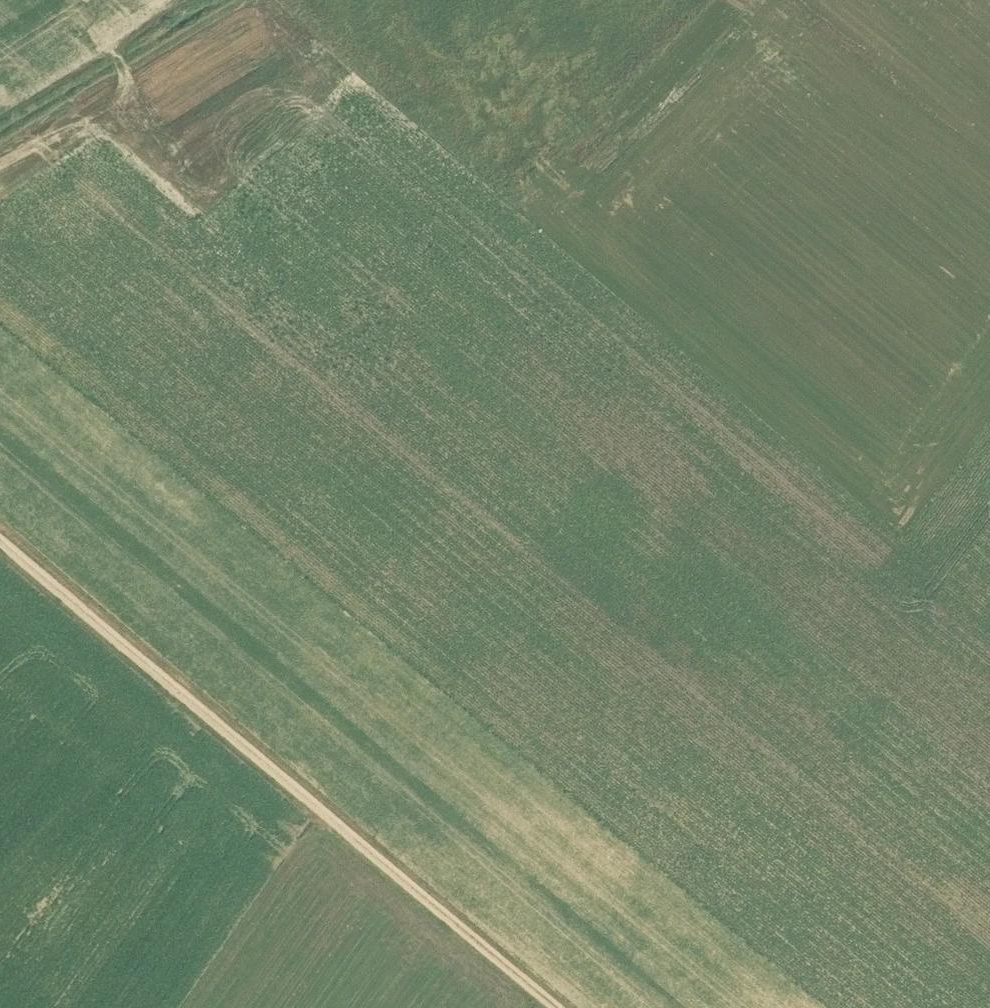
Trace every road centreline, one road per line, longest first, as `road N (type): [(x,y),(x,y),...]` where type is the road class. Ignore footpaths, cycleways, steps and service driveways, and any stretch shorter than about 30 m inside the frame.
road 1 (track): [(539,1007),(0,551)]

